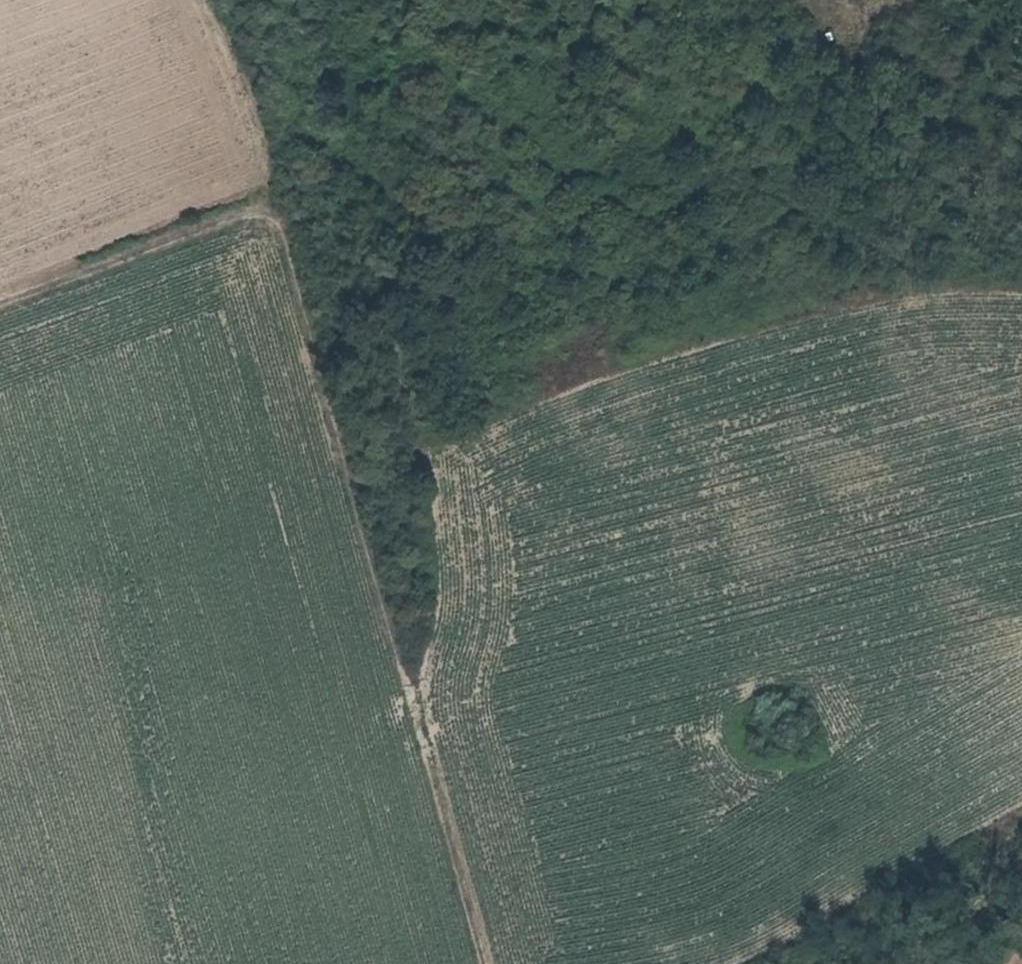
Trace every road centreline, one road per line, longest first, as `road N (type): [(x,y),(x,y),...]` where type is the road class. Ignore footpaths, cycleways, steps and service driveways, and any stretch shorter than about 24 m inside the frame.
road 1 (track): [(0,302),(247,212),(285,221),(485,963)]
road 2 (track): [(820,963),(857,925),(1021,816)]

